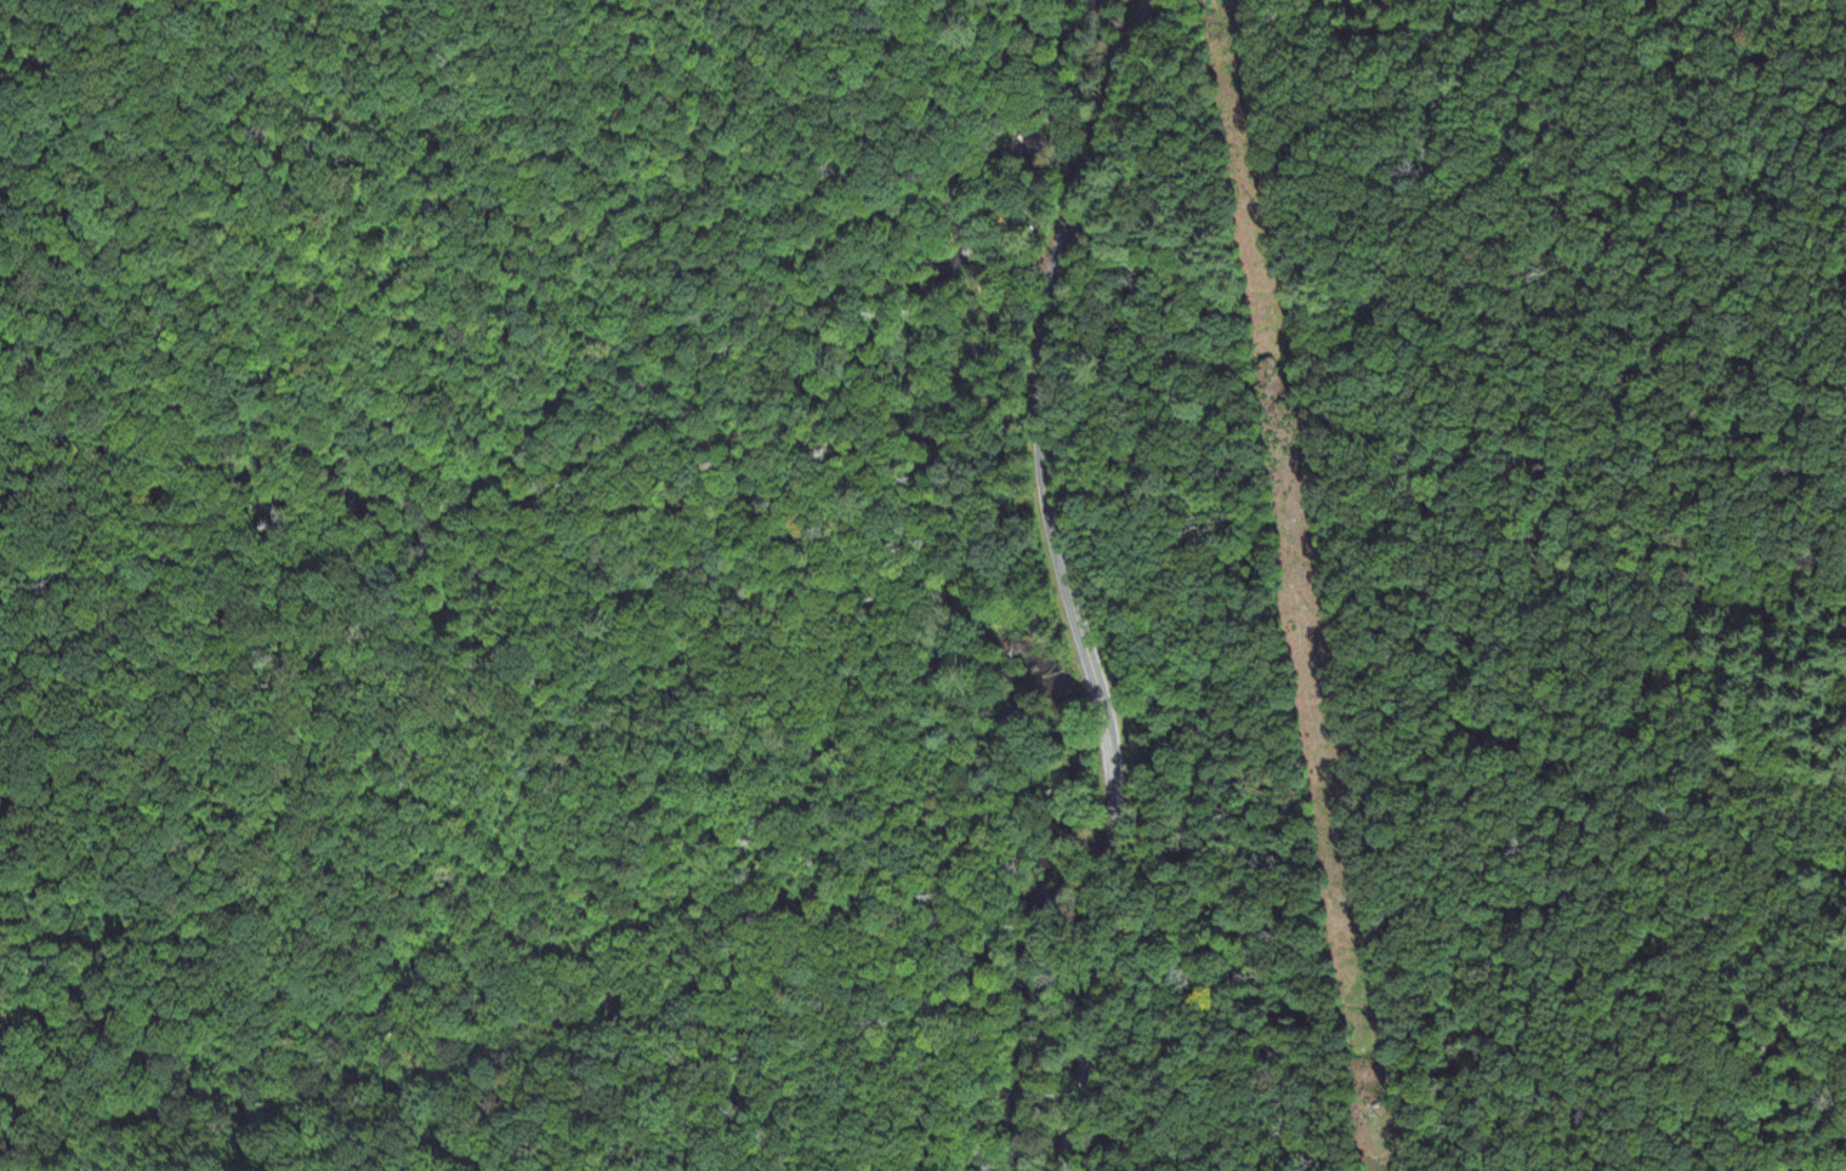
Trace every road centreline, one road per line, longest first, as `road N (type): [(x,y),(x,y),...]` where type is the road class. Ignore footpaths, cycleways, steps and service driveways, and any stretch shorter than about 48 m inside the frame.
road 1 (tertiary): [(1149,0),(1070,216),(1041,356),(1046,500),(1106,718),(1114,819),(1104,940),(1060,1170)]

